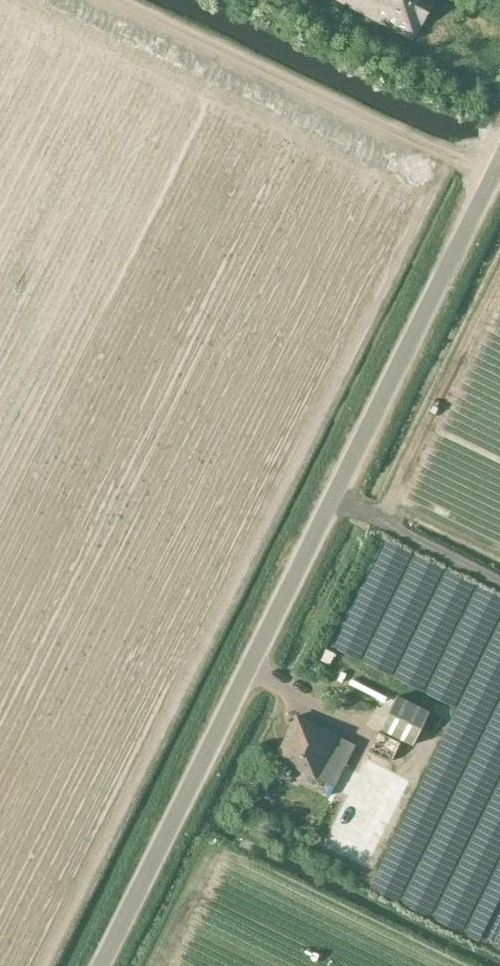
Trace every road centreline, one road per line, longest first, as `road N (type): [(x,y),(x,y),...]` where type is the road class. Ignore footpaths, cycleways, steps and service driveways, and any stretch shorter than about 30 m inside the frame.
road 1 (unclassified): [(102,965),(499,159)]
road 2 (track): [(122,0),(492,174)]

